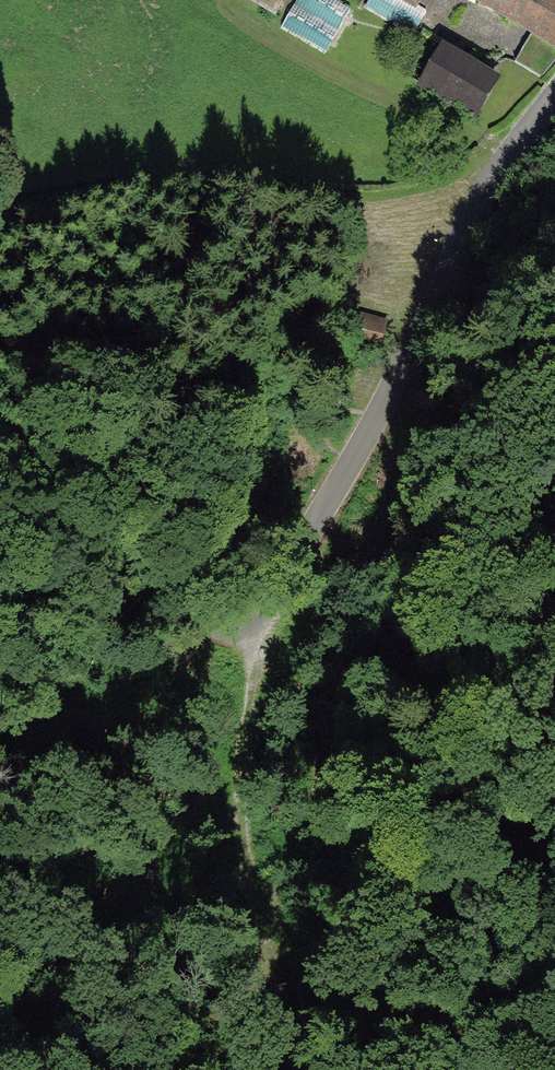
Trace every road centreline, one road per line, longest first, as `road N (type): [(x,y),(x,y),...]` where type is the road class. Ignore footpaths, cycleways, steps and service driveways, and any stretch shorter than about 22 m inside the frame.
road 1 (residential): [(554,99),(459,234),(368,431),(252,621),(223,627),(188,596),(193,455),(179,405),(159,386),(122,374),(0,368)]
road 2 (track): [(252,621),(253,672),(236,802),(261,942),(283,956),(304,953),(356,907),(400,993)]

